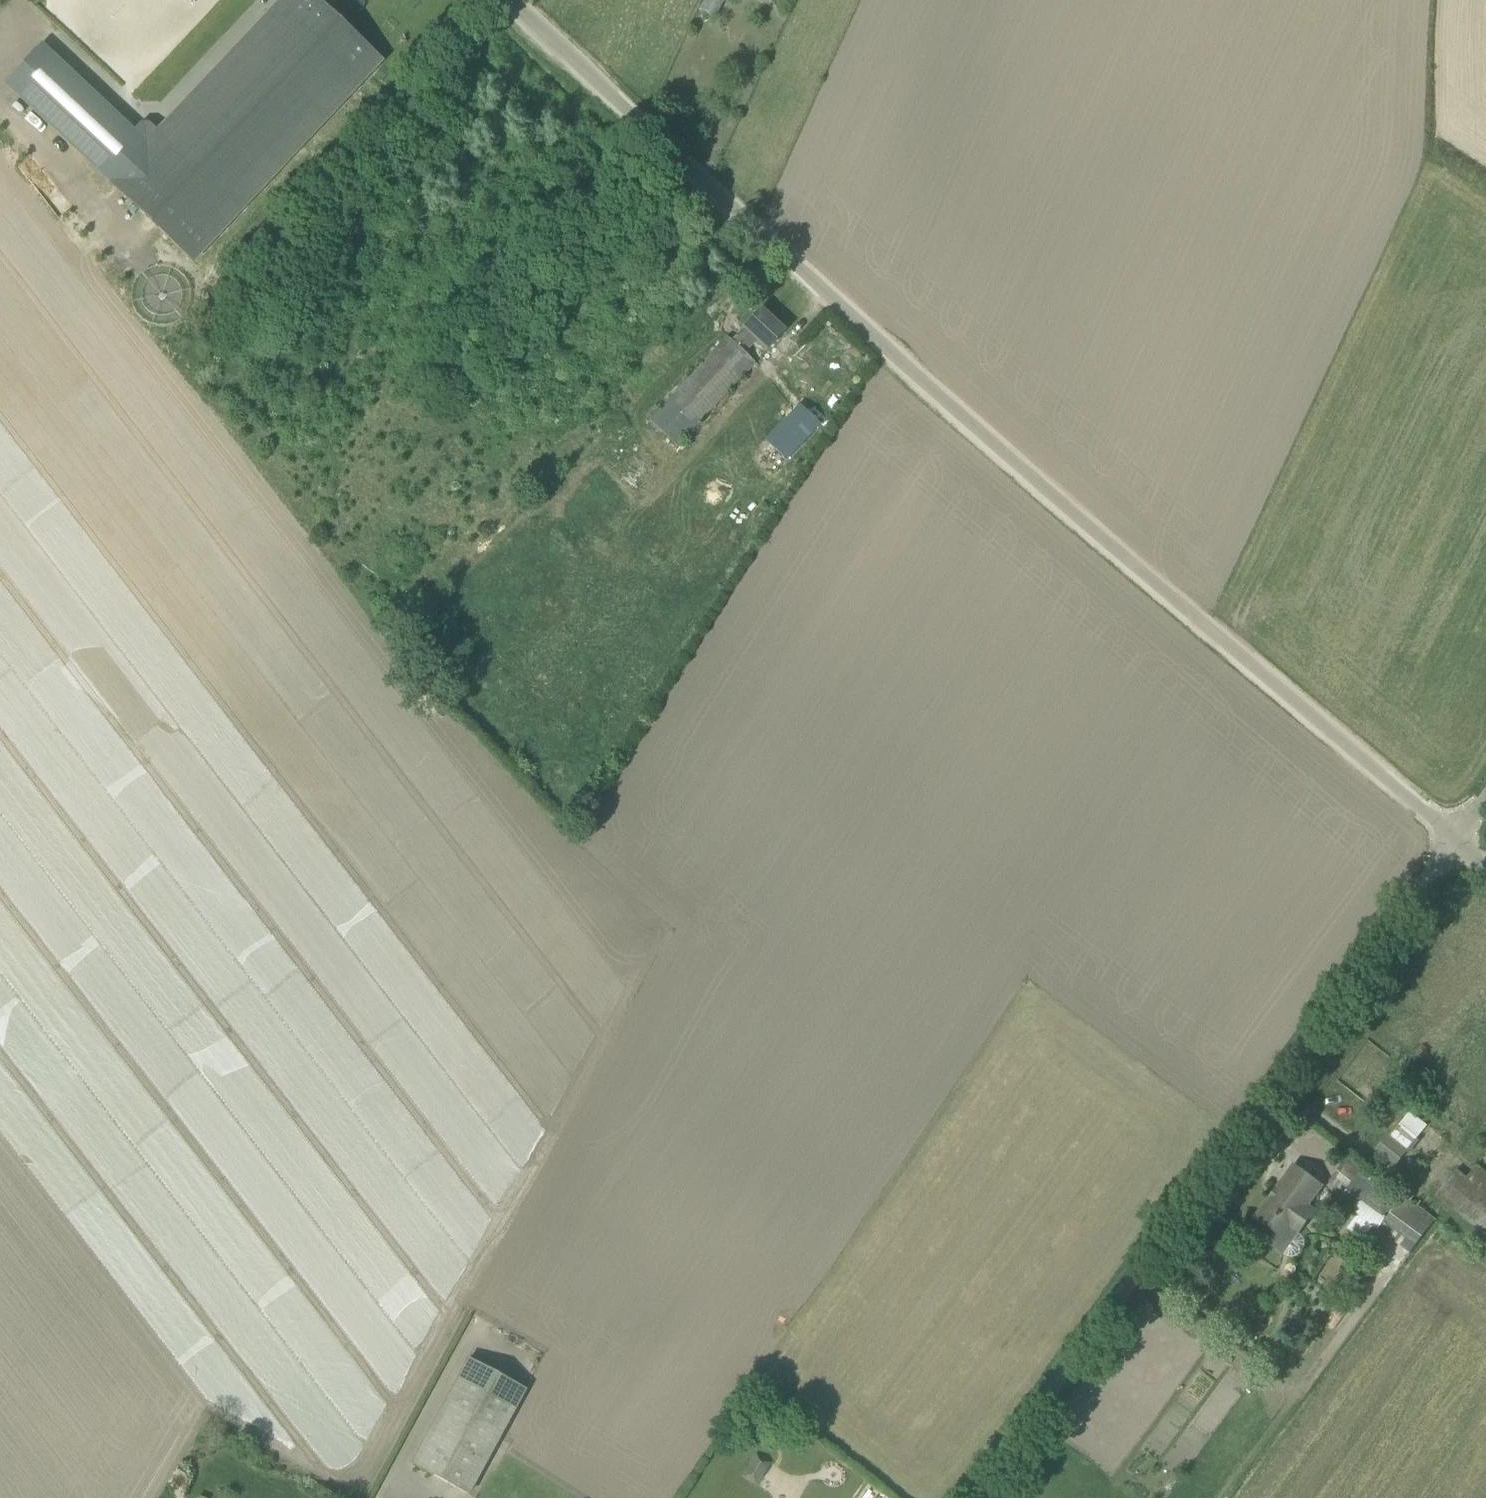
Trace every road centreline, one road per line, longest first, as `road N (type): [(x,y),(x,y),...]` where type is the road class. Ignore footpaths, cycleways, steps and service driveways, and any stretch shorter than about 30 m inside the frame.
road 1 (unclassified): [(1454,842),(926,385),(504,0)]
road 2 (unclassified): [(981,1497),(1454,842)]

